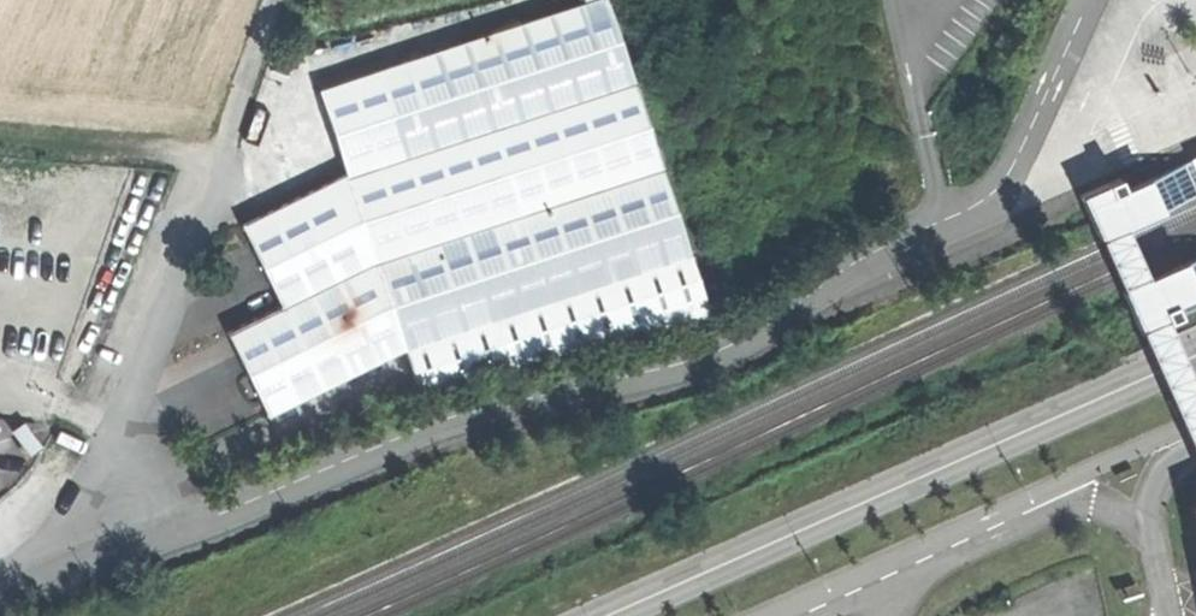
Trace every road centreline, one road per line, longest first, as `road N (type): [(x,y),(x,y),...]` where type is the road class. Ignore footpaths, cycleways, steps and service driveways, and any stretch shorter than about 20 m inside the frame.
road 1 (unclassified): [(130,547),(462,418),(701,358),(759,330),(866,256),(977,204),(1003,183),(1089,0)]
road 2 (secondary): [(606,615),(1195,355)]
road 3 (residential): [(224,152),(112,458),(130,547)]
road 4 (unclassified): [(0,598),(130,547)]

